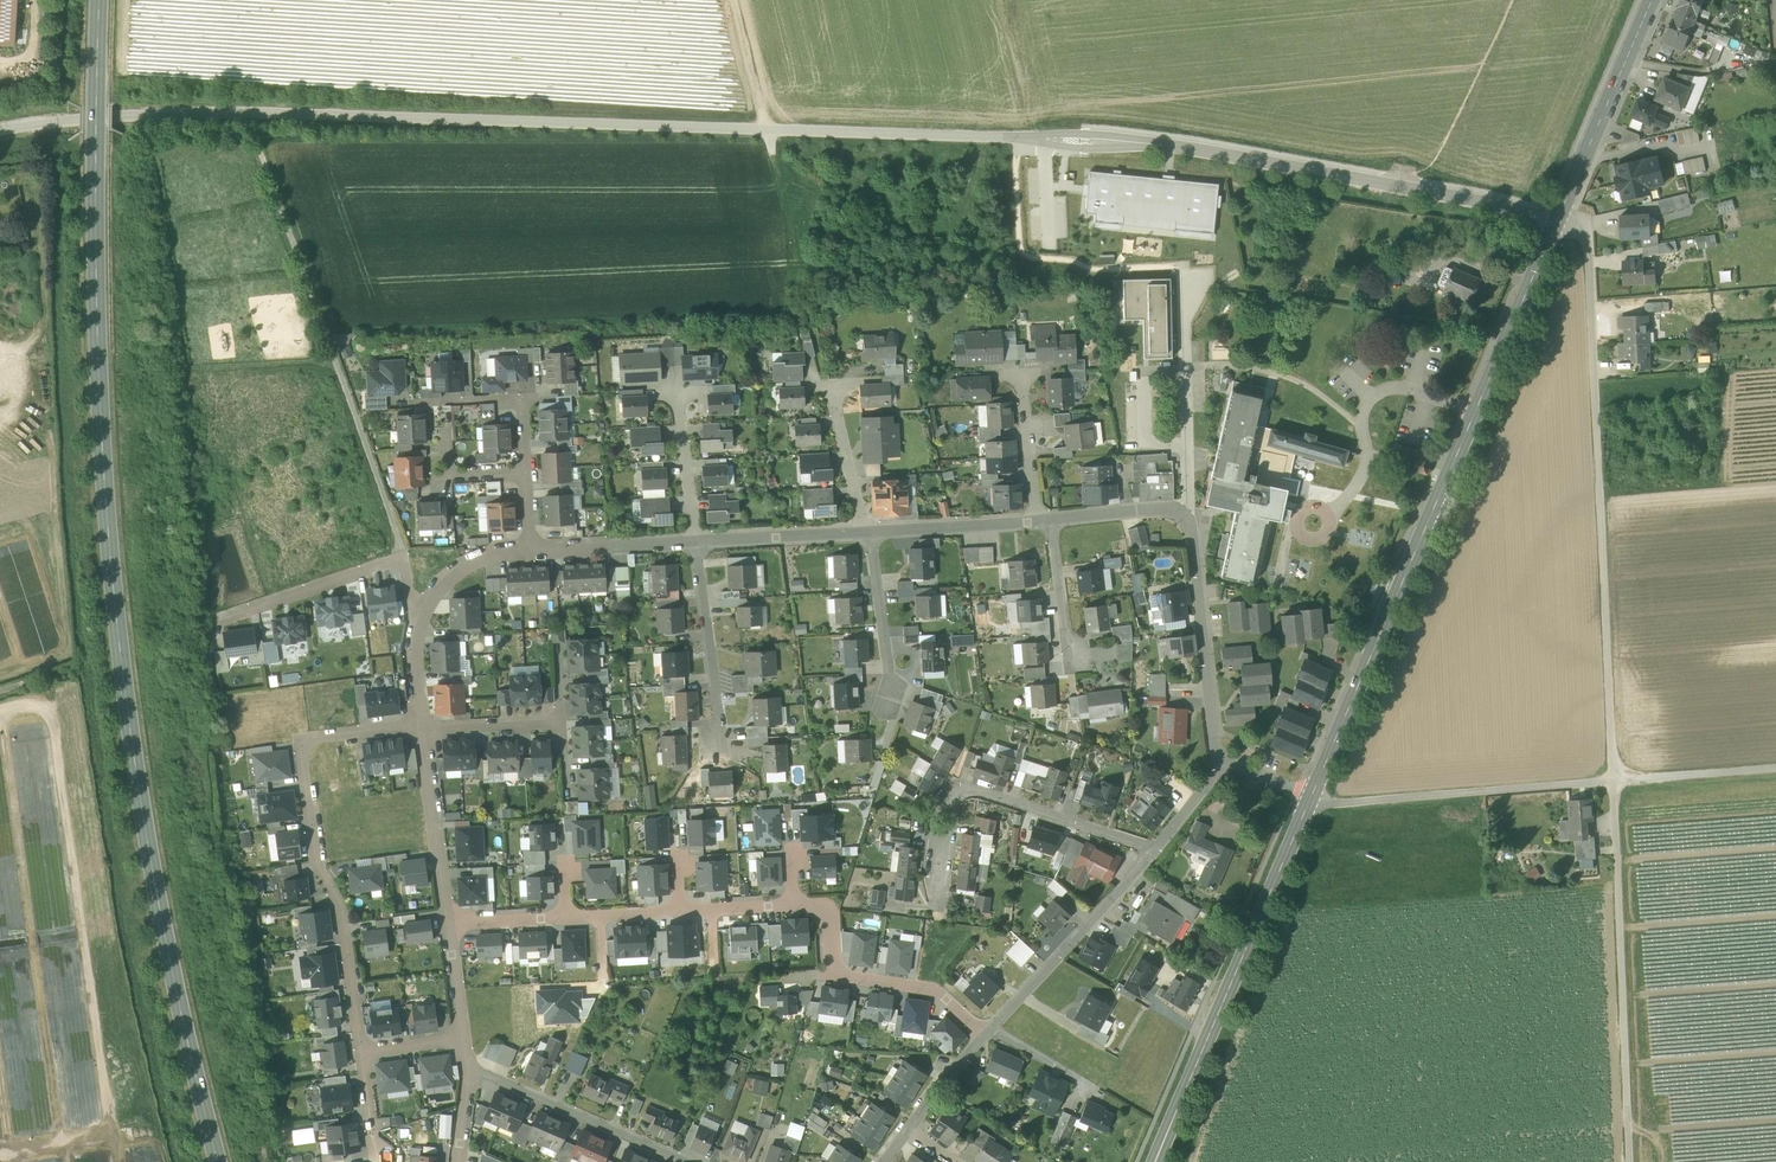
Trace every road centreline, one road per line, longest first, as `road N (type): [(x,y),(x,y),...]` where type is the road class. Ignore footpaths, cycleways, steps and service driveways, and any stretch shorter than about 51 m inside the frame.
road 1 (unclassified): [(1397,187),(1104,140),(183,114),(0,131)]
road 2 (primary): [(100,0),(102,387),(129,713),(186,1045),(217,1161)]
road 3 (unclassified): [(1600,490),(1630,1161)]
road 4 (tertiary): [(1561,217),(1310,798)]
road 5 (track): [(1775,767),(1310,798)]
road 6 (residential): [(420,725),(298,740),(313,862),(343,913),(360,1050)]
road 7 (track): [(405,558),(258,148)]
road 8 (tertiary): [(1310,798),(1155,1161)]
road 9 (residential): [(1156,850),(957,784),(935,882)]
road 10 (residential): [(1561,217),(1588,230),(1600,490)]
road 11 (residential): [(793,905),(824,903),(831,972),(936,989),(984,1035)]
road 12 (residential): [(414,627),(405,558),(220,622)]
road 13 (residential): [(1189,508),(1213,724),(1225,761)]
road 14 (residential): [(1156,850),(992,1026)]
road 15 (residential): [(686,1161),(467,1065)]
road 16 (residential): [(1189,508),(1183,272)]
road 17 (tertiary): [(1652,0),(1561,217)]
road 18 (residential): [(695,538),(718,748)]
road 19 (residential): [(449,922),(420,725)]
road 20 (residential): [(525,471),(521,398),(418,403)]
road 21 (residential): [(864,531),(892,703)]
road 22 (residential): [(864,531),(1037,519)]
road 23 (residential): [(695,538),(864,531)]
road 24 (unclassified): [(1561,217),(1397,187)]
road 25 (residential): [(531,550),(695,538)]
road 26 (track): [(733,0),(770,154)]
road 27 (residential): [(414,627),(438,592),(474,562),(531,550)]
road 28 (residential): [(1049,518),(1067,646),(1080,658)]
road 29 (residential): [(833,392),(864,531)]
road 30 (residential): [(1021,379),(1037,519)]
road 31 (residential): [(1049,518),(1189,508)]
road 32 (residential): [(676,399),(695,538)]
road 33 (residential): [(420,725),(559,721)]
road 34 (residential): [(984,1035),(908,1131)]

